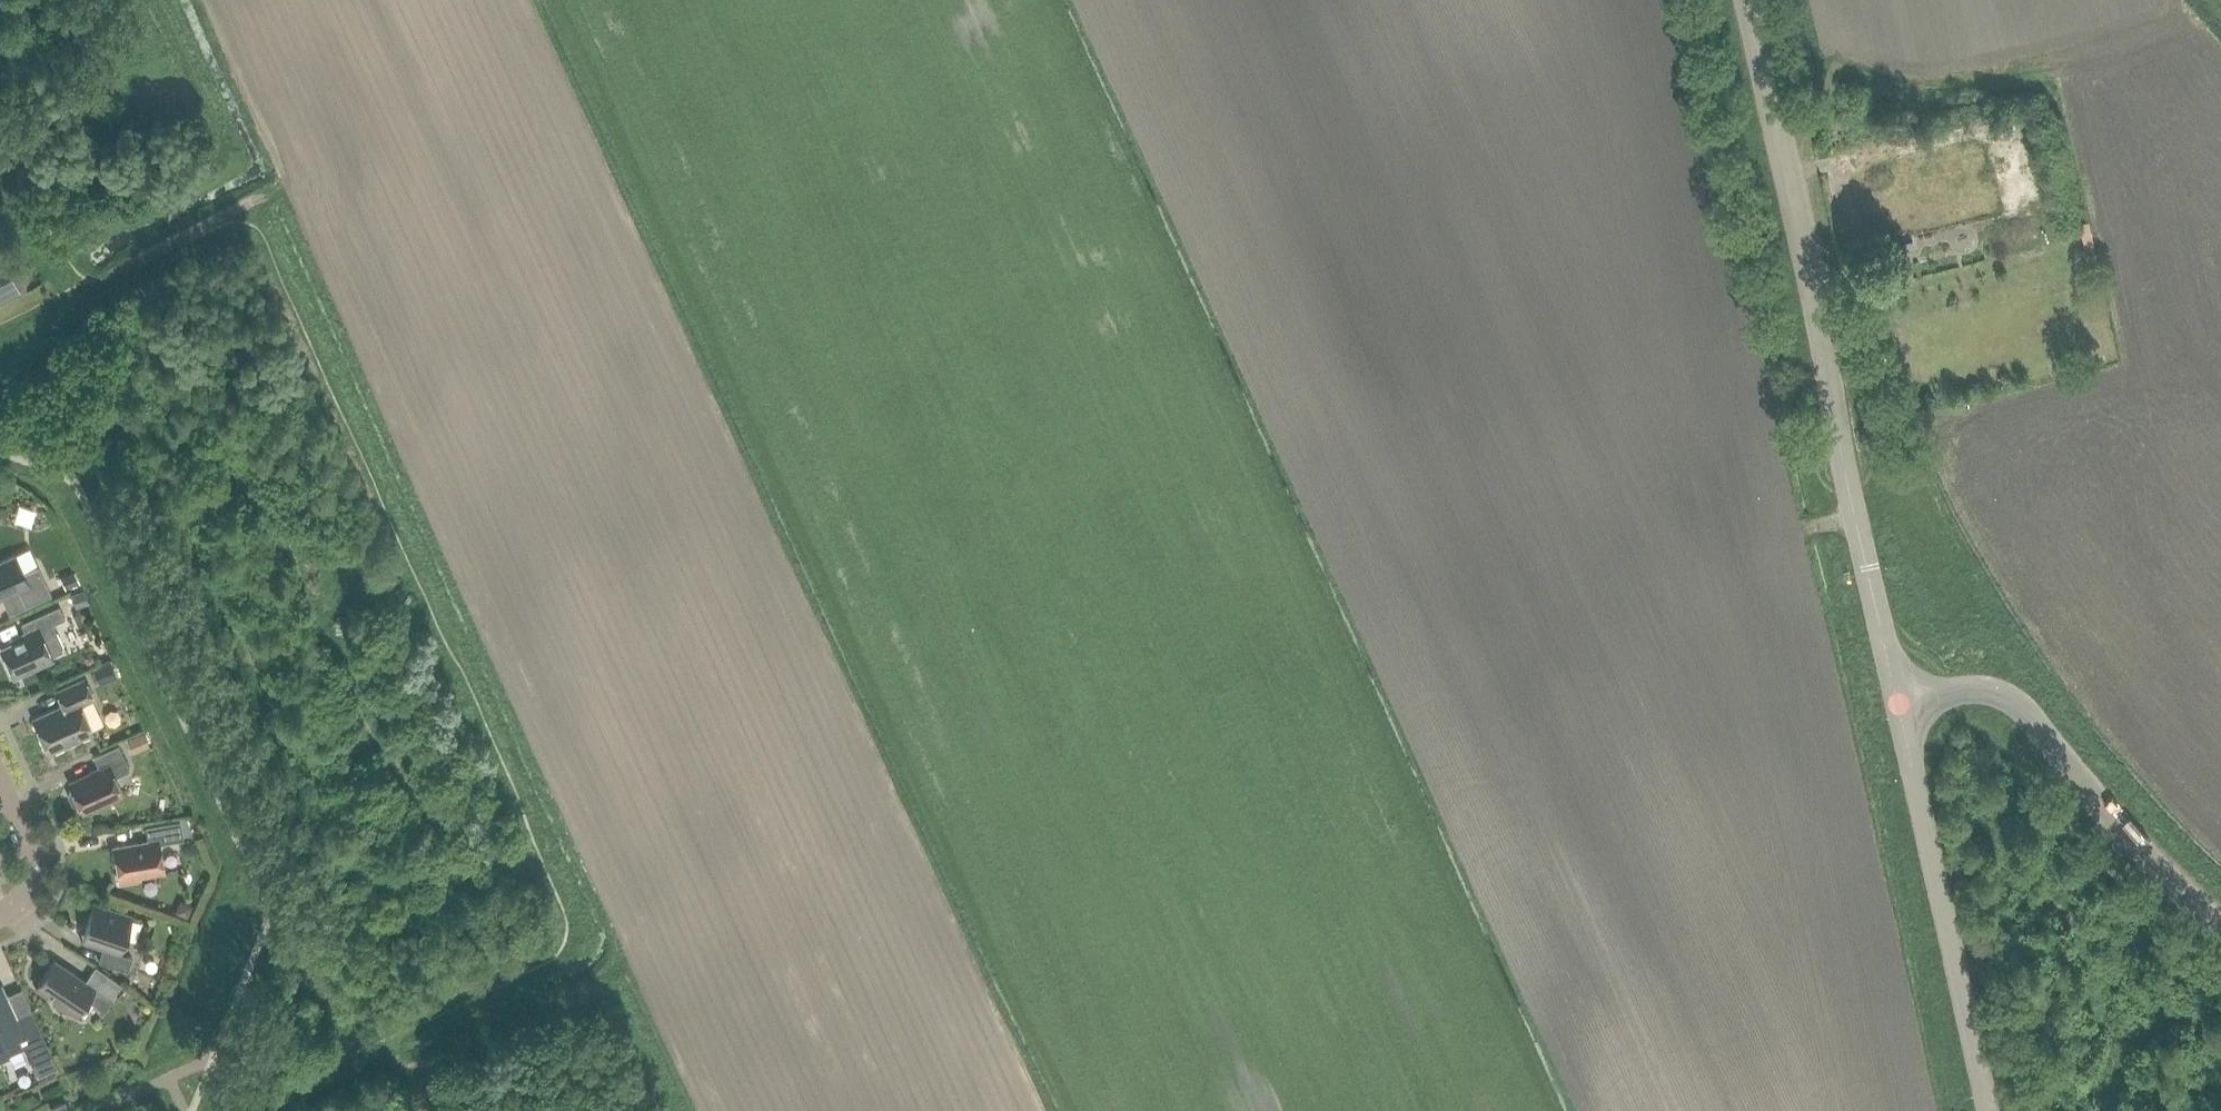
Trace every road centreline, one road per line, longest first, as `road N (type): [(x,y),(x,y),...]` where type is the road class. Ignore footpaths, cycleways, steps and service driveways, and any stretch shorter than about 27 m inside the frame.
road 1 (unclassified): [(1900,705),(1744,0)]
road 2 (residential): [(2220,939),(2160,882),(2007,704),(1983,697),(1900,705)]
road 3 (residential): [(1987,1110),(1900,705)]
road 4 (residential): [(0,919),(33,881),(0,795)]

